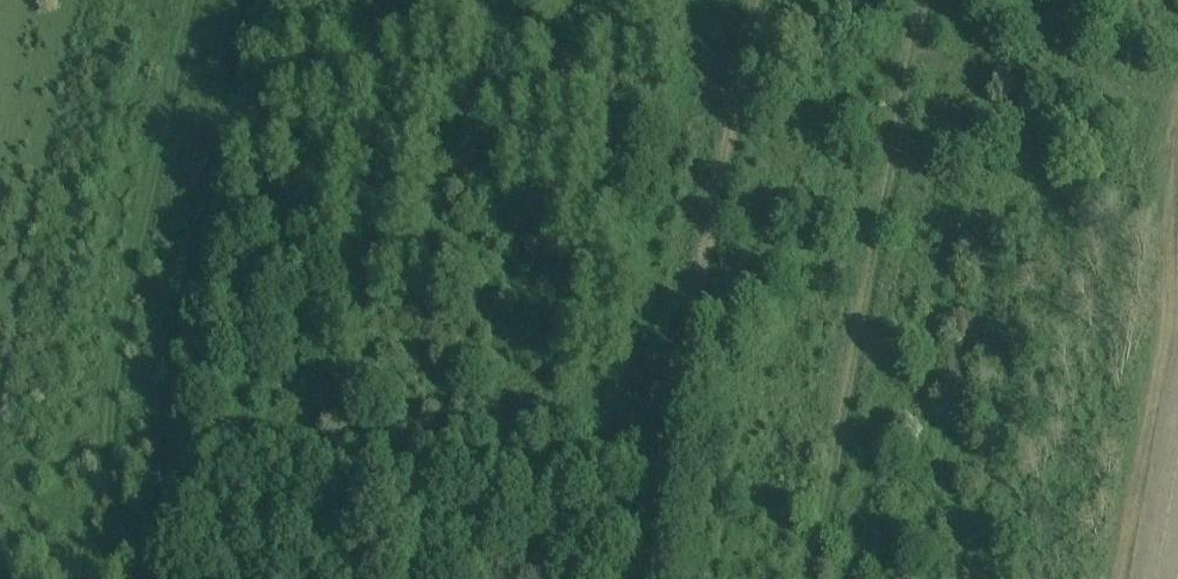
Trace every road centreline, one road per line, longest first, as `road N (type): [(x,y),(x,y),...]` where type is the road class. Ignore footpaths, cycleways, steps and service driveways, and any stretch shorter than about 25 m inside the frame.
road 1 (track): [(764,0),(645,578)]
road 2 (track): [(78,578),(109,461),(118,352),(187,0)]

